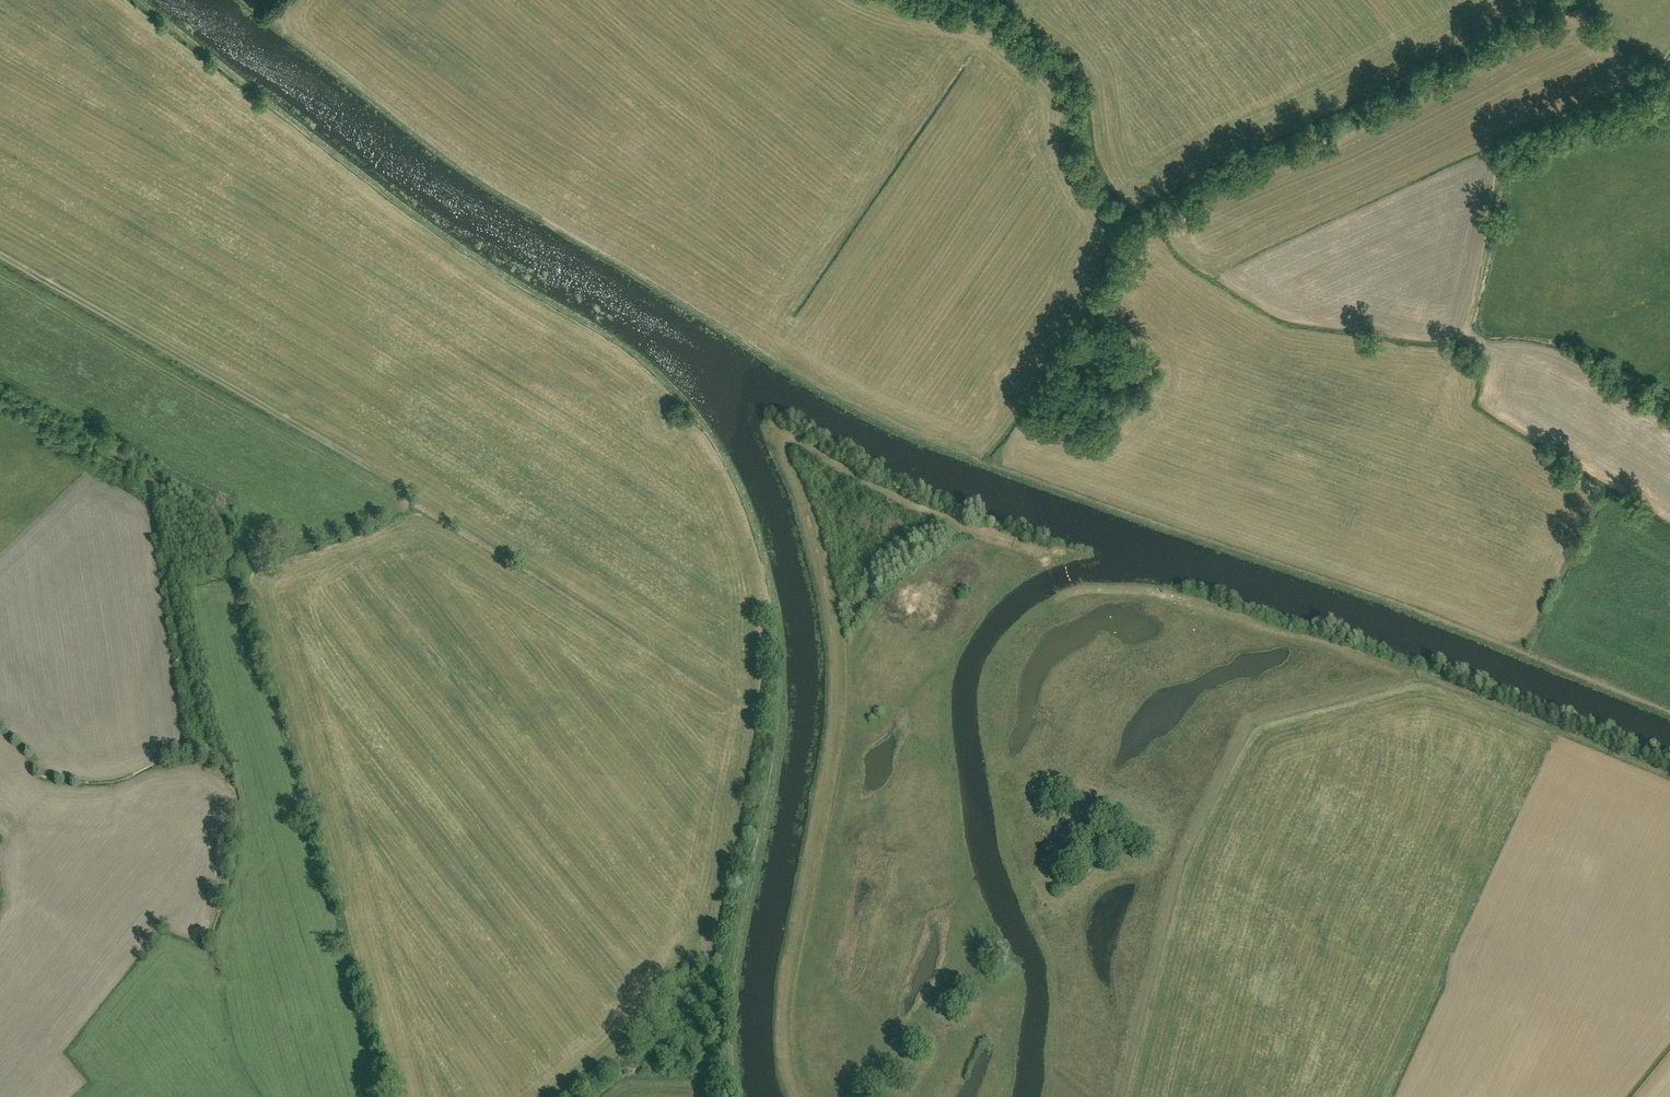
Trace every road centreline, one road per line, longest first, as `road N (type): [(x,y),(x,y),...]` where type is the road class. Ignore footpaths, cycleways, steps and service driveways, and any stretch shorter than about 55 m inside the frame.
road 1 (track): [(1355,590),(1469,324),(1511,145),(1628,97),(1669,56)]
road 2 (track): [(796,1096),(781,1037),(786,959),(824,788)]

